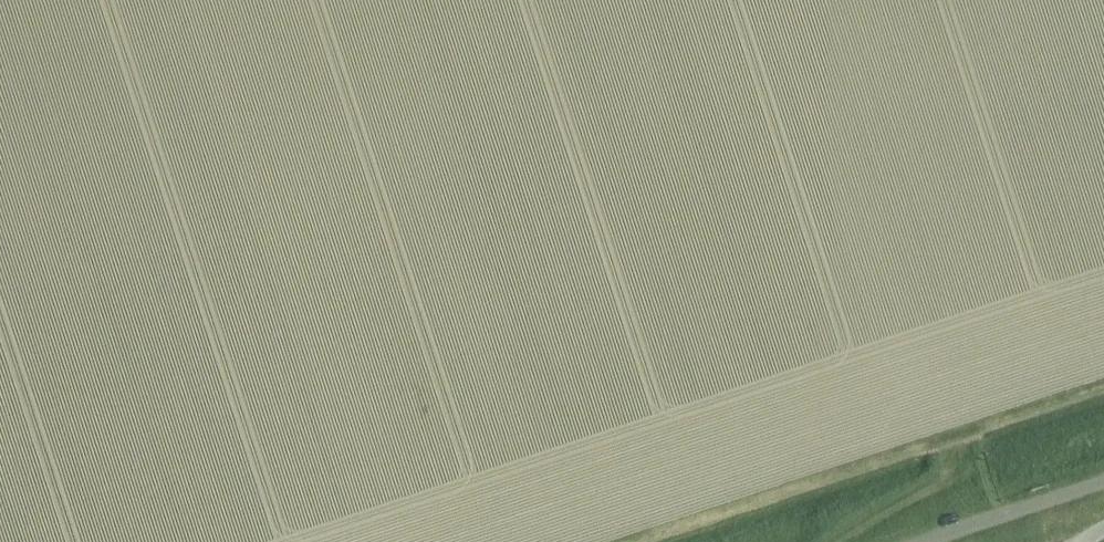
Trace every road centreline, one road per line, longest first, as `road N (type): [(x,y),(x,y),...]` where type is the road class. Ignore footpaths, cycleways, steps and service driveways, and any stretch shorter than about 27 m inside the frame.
road 1 (unclassified): [(932,541),(1103,485)]

